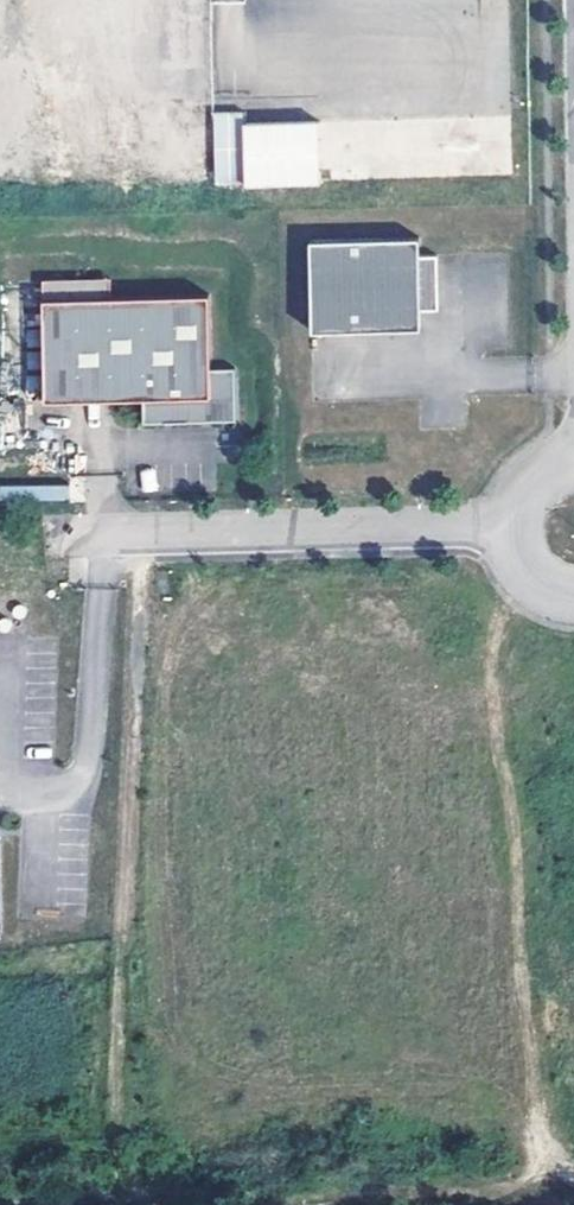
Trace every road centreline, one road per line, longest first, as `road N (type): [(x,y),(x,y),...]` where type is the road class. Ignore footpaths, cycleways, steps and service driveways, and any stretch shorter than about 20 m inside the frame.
road 1 (unclassified): [(522,521),(76,536)]

